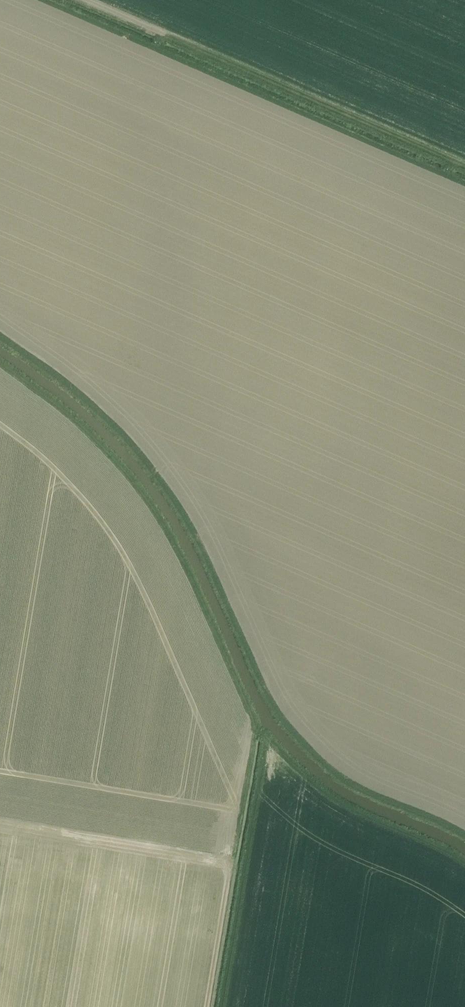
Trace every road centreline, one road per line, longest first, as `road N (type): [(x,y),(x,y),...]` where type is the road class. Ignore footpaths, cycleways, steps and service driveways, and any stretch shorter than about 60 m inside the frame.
road 1 (track): [(0,363),(71,417),(132,478),(173,539),(269,746)]
road 2 (track): [(82,0),(464,167)]

